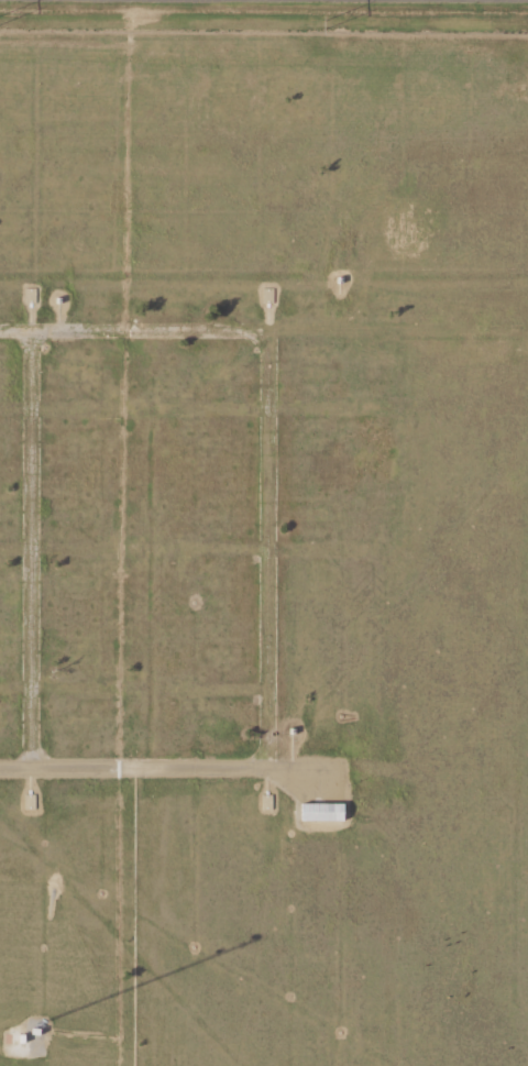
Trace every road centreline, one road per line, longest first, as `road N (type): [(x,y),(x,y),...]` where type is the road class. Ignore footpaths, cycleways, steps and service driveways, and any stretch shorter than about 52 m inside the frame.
road 1 (track): [(0,337),(218,338),(241,362),(258,466),(241,724),(218,770),(0,782)]
road 2 (track): [(26,782),(26,338)]

